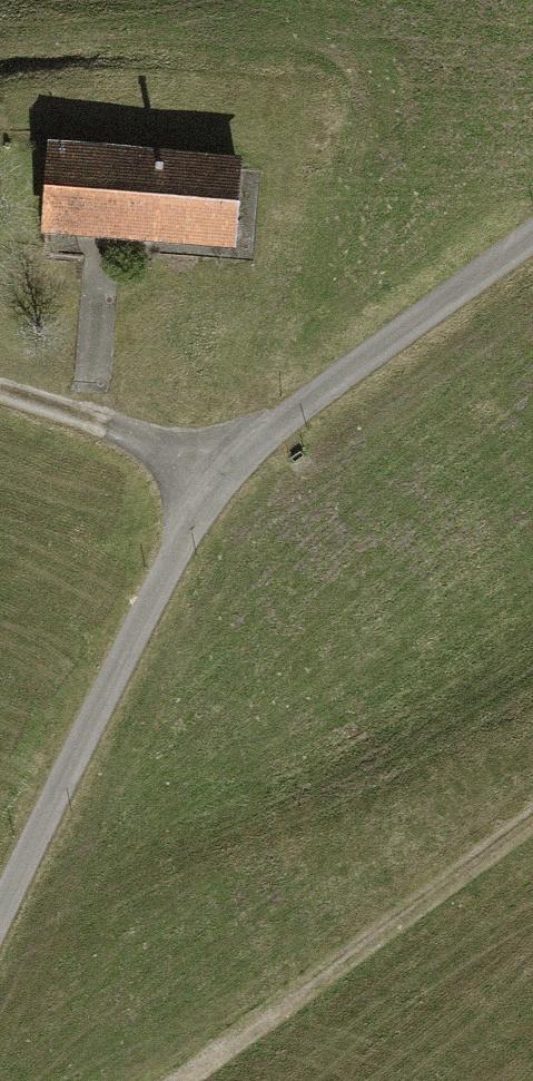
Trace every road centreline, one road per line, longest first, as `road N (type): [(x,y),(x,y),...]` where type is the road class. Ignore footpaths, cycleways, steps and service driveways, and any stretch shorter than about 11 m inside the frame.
road 1 (residential): [(0,906),(66,755),(221,472),(532,238)]
road 2 (track): [(182,1080),(532,820)]
road 3 (track): [(221,472),(0,403)]

